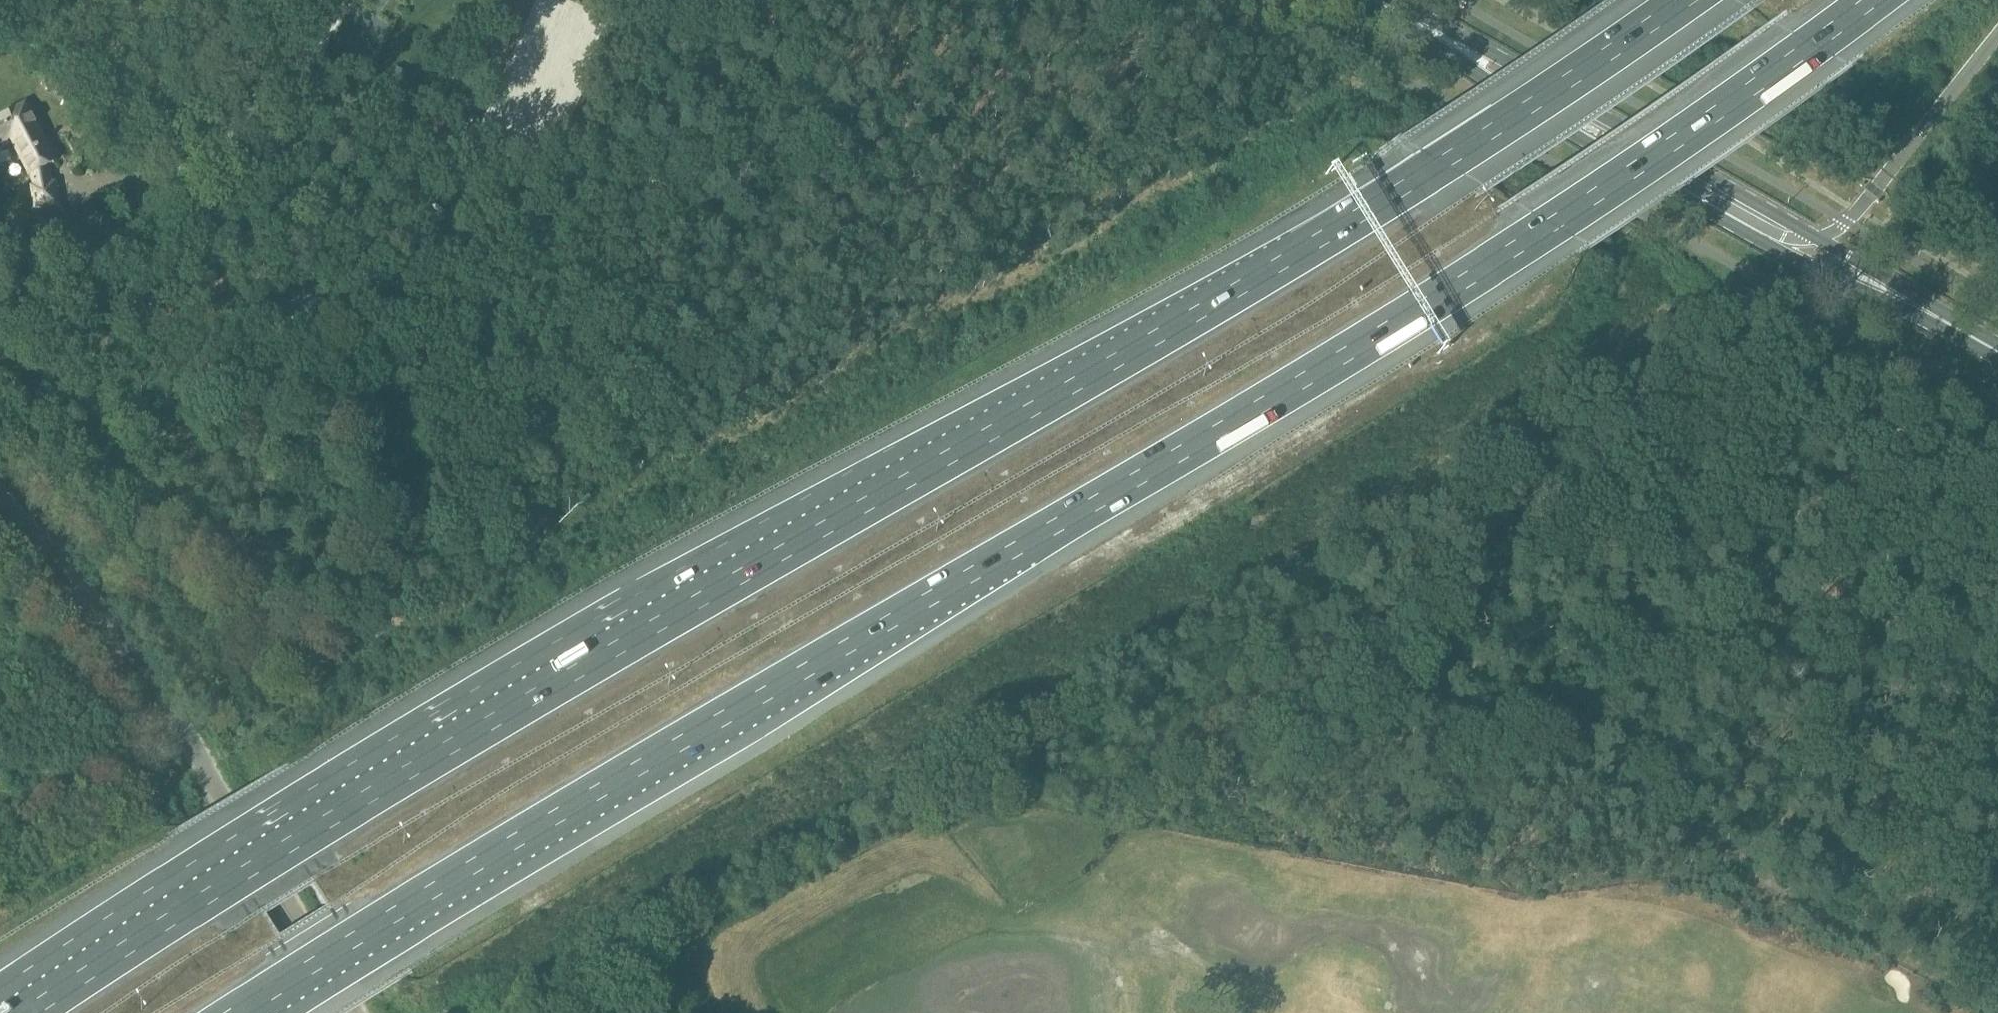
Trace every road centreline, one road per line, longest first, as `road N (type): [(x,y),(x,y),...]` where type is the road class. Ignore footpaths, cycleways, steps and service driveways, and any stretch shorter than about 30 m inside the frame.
road 1 (motorway): [(1683,0),(1437,167),(494,720),(29,1012)]
road 2 (motorway): [(236,1012),(1354,350),(1871,0)]
road 3 (unclassified): [(361,1012),(84,586),(0,498)]
road 4 (primary): [(1398,12),(1481,78),(1753,238),(1936,316)]
road 5 (primary): [(1936,316),(1848,256),(1492,54),(1398,12)]
road 6 (unclassified): [(0,343),(290,67),(339,0)]

